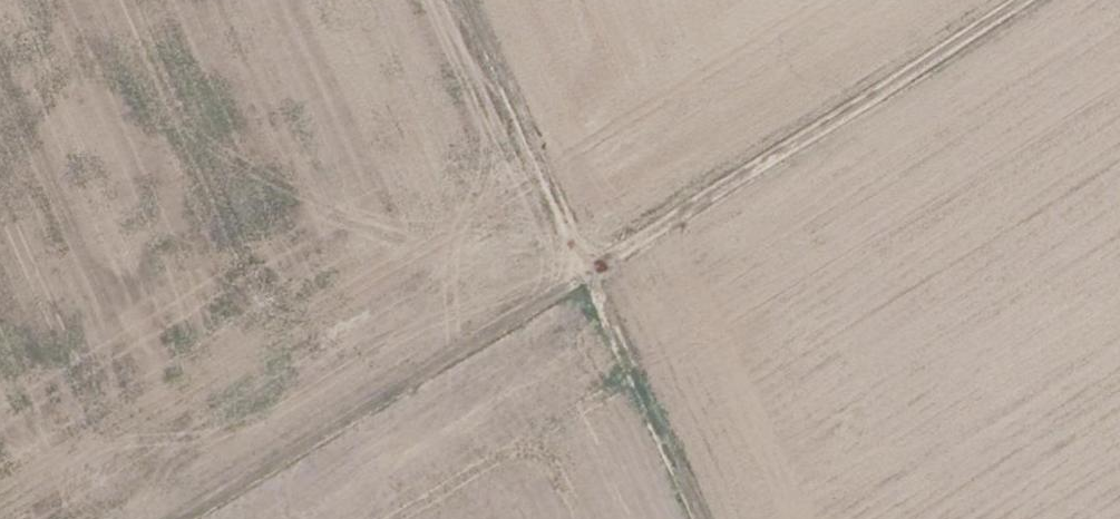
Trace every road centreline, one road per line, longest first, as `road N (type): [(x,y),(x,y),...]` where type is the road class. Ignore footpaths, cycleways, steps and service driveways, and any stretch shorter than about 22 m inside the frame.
road 1 (track): [(587,273),(1020,0)]
road 2 (track): [(190,518),(587,273)]
road 3 (track): [(469,0),(587,273)]
road 4 (track): [(587,273),(698,518)]

